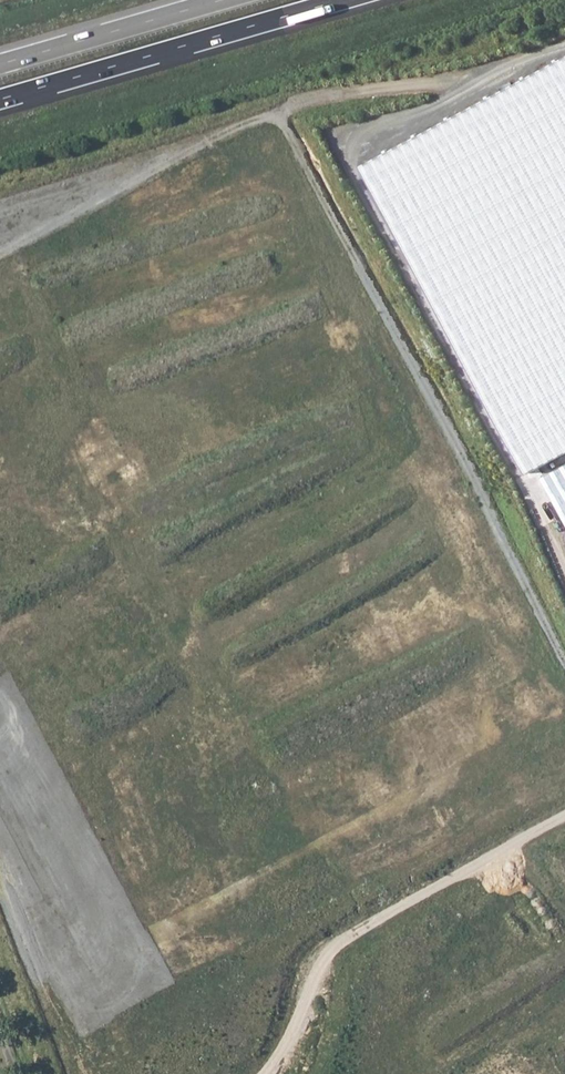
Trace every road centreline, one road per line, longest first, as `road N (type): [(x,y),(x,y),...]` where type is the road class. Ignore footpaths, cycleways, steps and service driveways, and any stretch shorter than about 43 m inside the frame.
road 1 (track): [(483,82),(316,95),(281,114),(564,661)]
road 2 (track): [(564,816),(334,945),(293,1037),(263,1073)]
road 3 (motorway): [(0,100),(343,0)]
road 4 (motorway): [(222,0),(0,65)]

